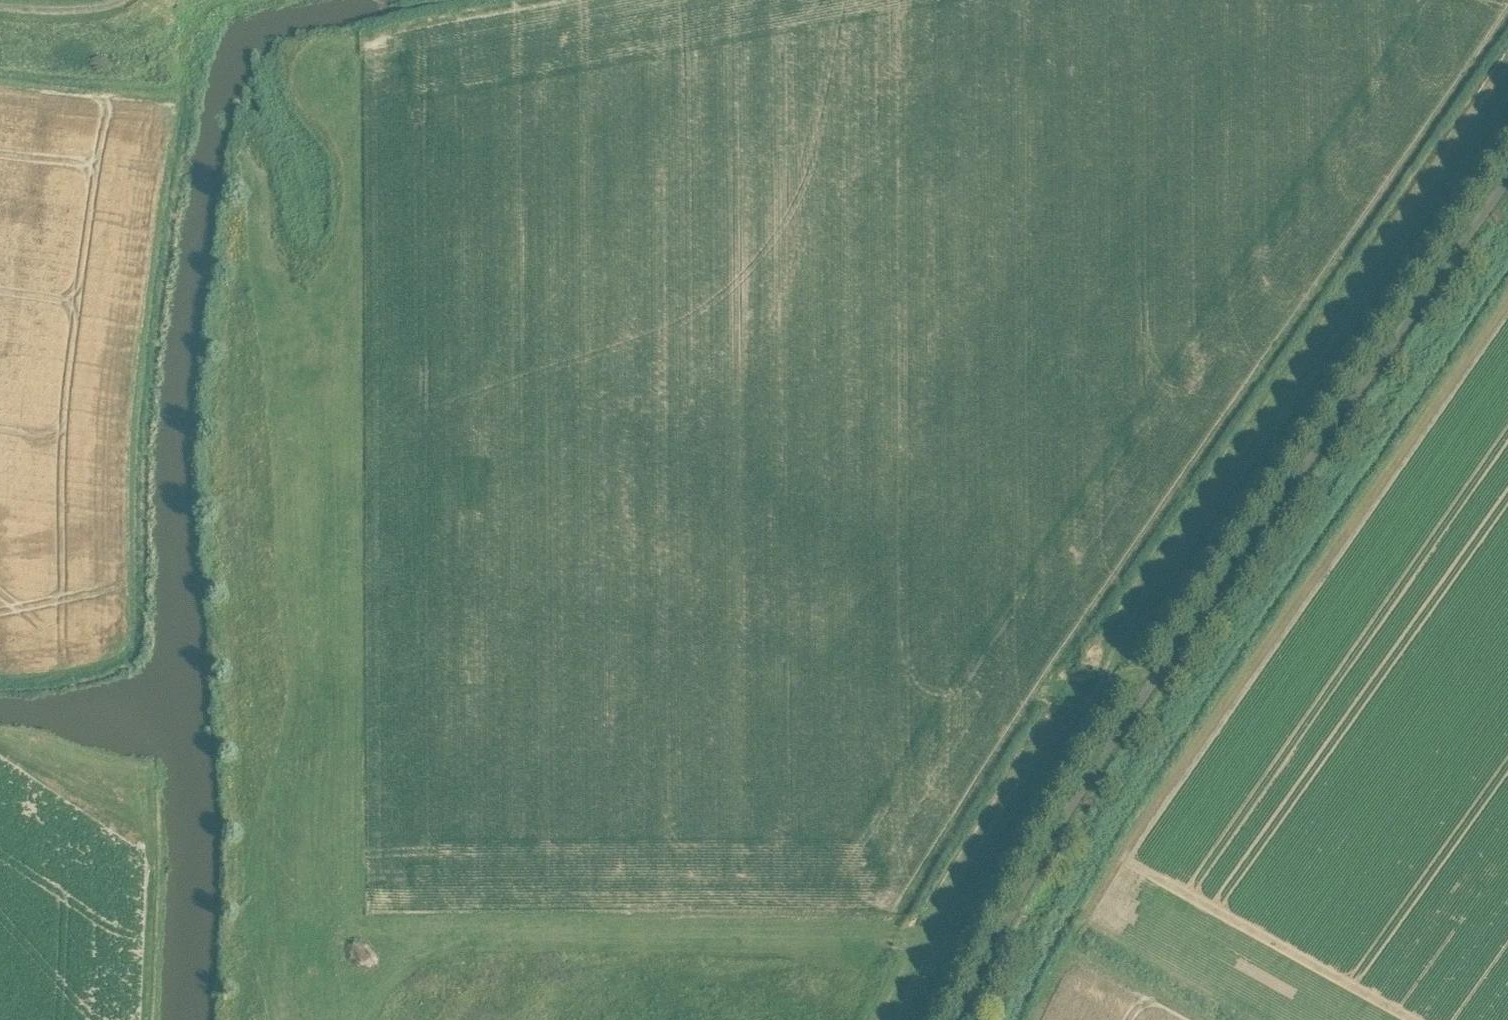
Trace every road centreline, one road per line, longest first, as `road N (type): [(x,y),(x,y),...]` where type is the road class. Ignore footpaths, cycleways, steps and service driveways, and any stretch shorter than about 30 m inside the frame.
road 1 (unclassified): [(964,1019),(1058,848),(1507,199)]
road 2 (unclassified): [(0,6),(82,10),(119,0)]

